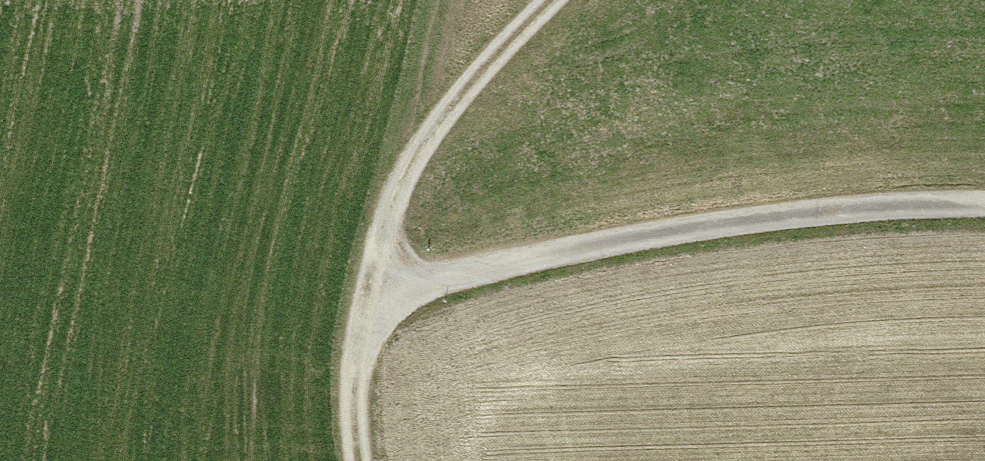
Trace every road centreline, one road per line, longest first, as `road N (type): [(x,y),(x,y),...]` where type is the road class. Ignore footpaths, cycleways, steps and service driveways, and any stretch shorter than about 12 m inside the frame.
road 1 (track): [(984,220),(817,227),(560,268),(377,311)]
road 2 (track): [(377,311),(399,209),(444,126),(561,0)]
road 3 (track): [(365,460),(362,371),(377,311)]

